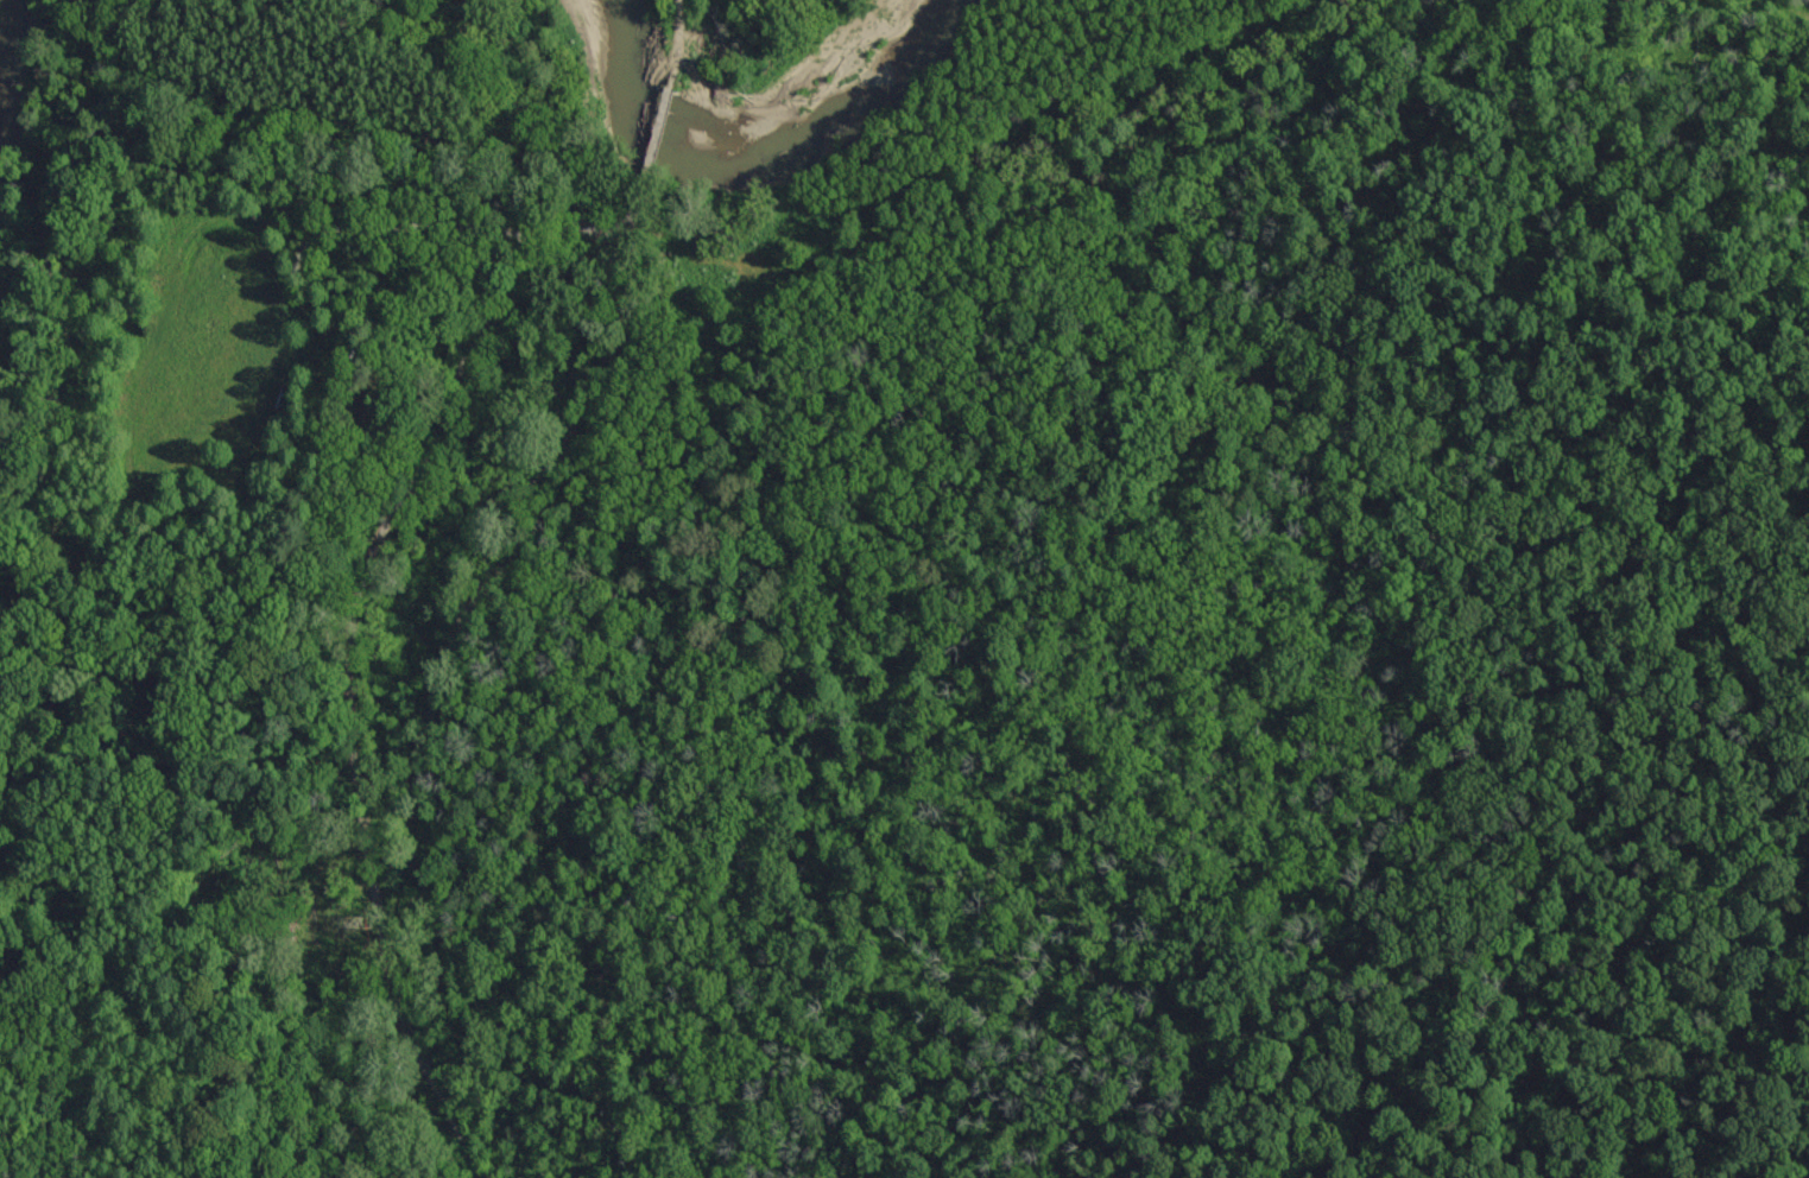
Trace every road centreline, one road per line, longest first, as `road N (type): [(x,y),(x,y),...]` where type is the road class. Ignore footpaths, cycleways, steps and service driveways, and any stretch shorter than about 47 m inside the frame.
road 1 (residential): [(486,1177),(394,986),(352,740),(349,615),(372,536),(432,437),(463,347),(482,317),(521,281),(614,227),(637,194),(675,45),(677,0)]

